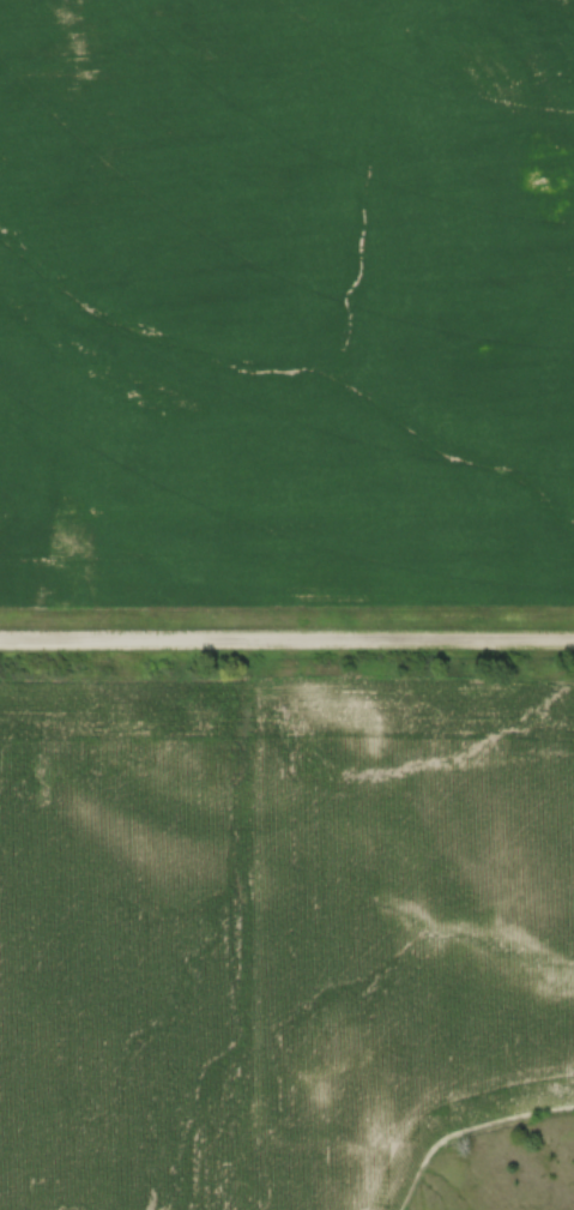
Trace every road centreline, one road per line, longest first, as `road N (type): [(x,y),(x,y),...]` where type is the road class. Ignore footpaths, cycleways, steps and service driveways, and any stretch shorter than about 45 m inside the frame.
road 1 (residential): [(0,643),(573,641)]

